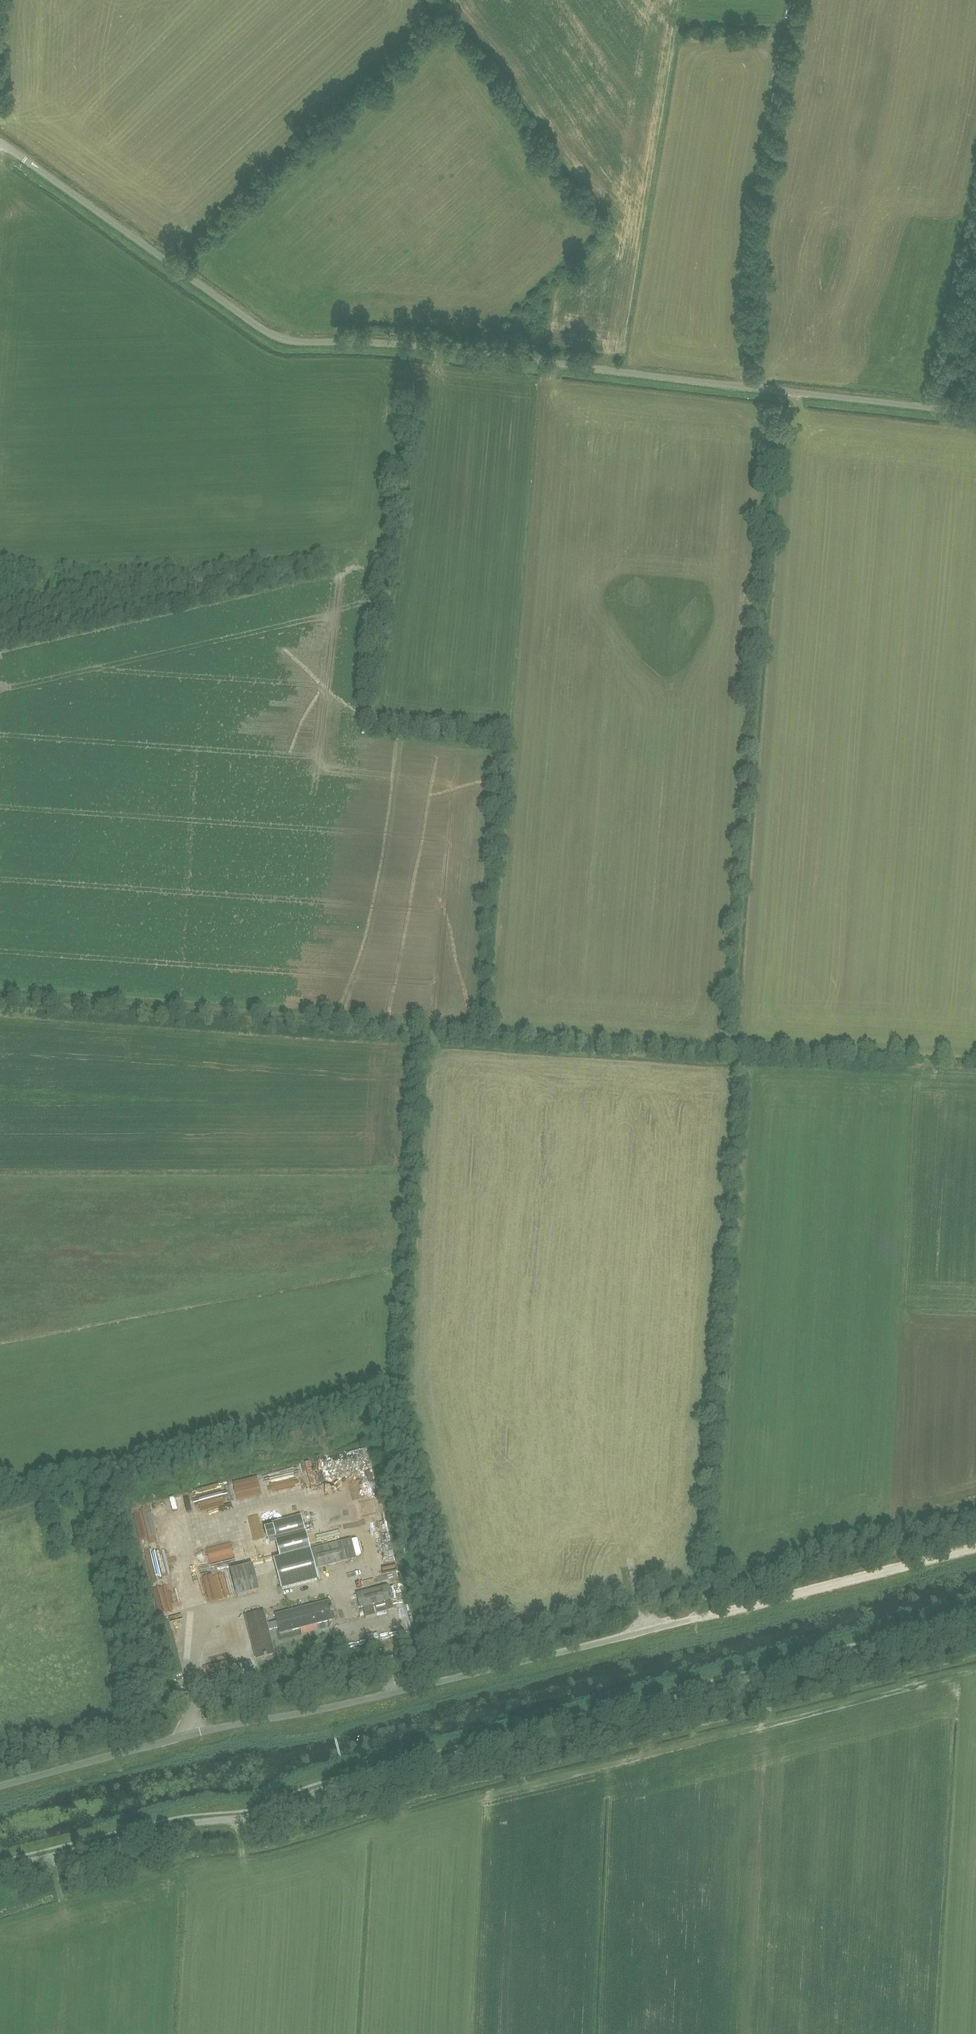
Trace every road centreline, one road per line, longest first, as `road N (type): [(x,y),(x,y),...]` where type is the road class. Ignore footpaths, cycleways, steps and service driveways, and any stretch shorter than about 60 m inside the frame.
road 1 (unclassified): [(0,145),(282,346),(433,353),(975,415)]
road 2 (unclassified): [(0,1871),(153,1830),(258,1814),(302,1795),(975,1625)]
road 3 (unclassified): [(701,1617),(0,1786)]
road 4 (track): [(975,1547),(701,1617)]

